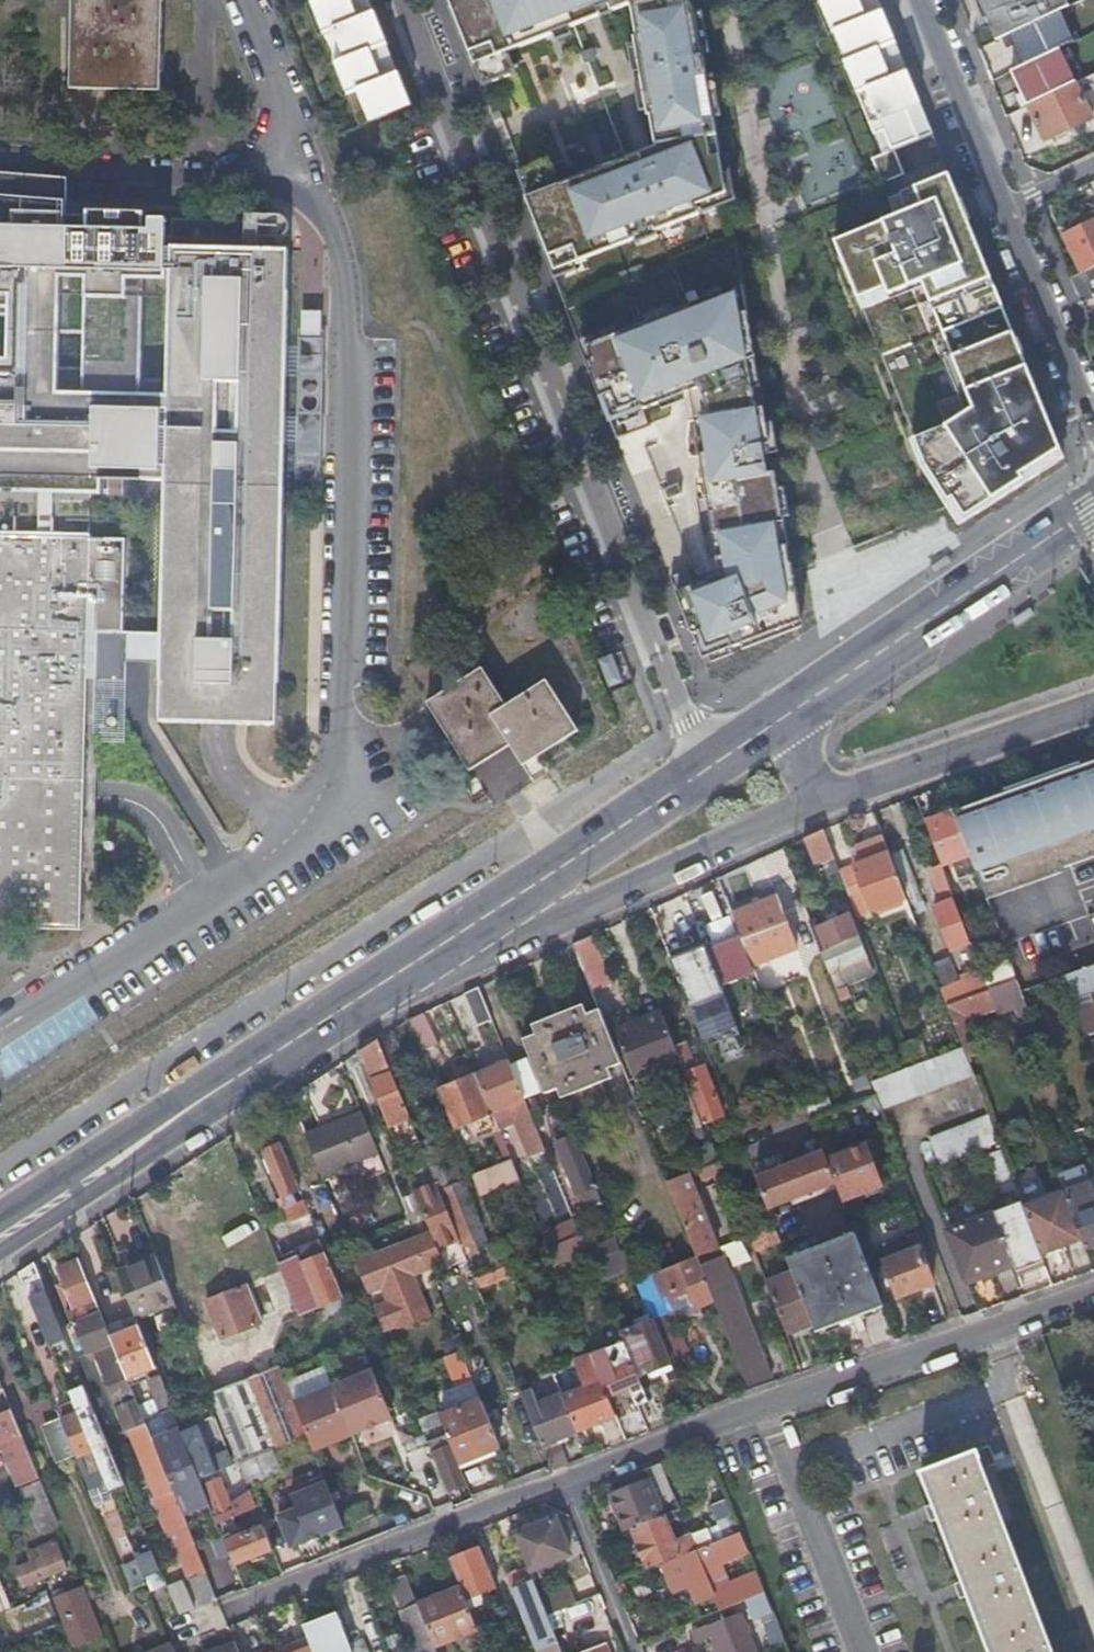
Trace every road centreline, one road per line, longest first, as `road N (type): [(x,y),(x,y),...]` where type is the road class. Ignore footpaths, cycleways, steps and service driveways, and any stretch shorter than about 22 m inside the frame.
road 1 (residential): [(225,1611),(1093,1288)]
road 2 (residential): [(714,759),(681,699),(408,0)]
road 3 (tertiary): [(384,981),(523,933),(821,800)]
road 4 (tertiary): [(384,981),(714,759)]
road 5 (tertiary): [(784,713),(1093,507)]
road 6 (tertiary): [(0,1254),(198,1117),(235,1079)]
road 7 (tertiary): [(821,800),(1093,708)]
road 8 (tertiary): [(235,1079),(169,1107),(0,1217)]
road 9 (residential): [(1007,207),(1093,422)]
road 10 (residential): [(922,0),(1007,207)]
road 11 (tertiary): [(235,1079),(384,981)]

